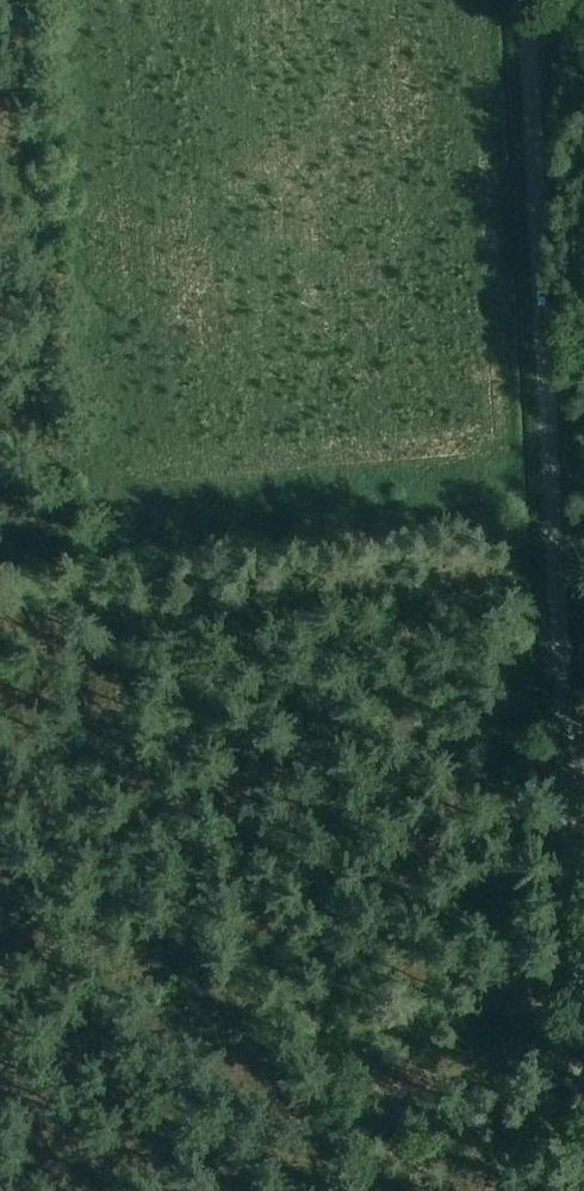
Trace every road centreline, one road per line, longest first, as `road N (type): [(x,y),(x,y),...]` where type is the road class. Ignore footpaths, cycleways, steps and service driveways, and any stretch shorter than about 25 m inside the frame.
road 1 (unclassified): [(583,1119),(527,0)]

